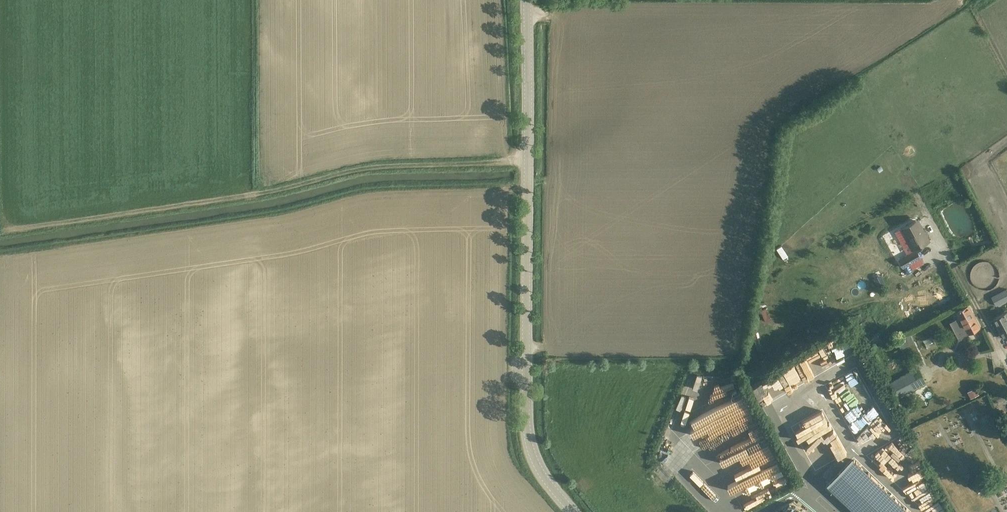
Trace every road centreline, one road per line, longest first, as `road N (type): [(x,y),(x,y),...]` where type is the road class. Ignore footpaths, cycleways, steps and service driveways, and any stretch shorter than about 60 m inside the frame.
road 1 (track): [(0,223),(261,196),(369,169),(527,162)]
road 2 (tertiary): [(573,511),(539,471),(528,439),(526,0)]
road 3 (residential): [(1006,368),(931,223)]

